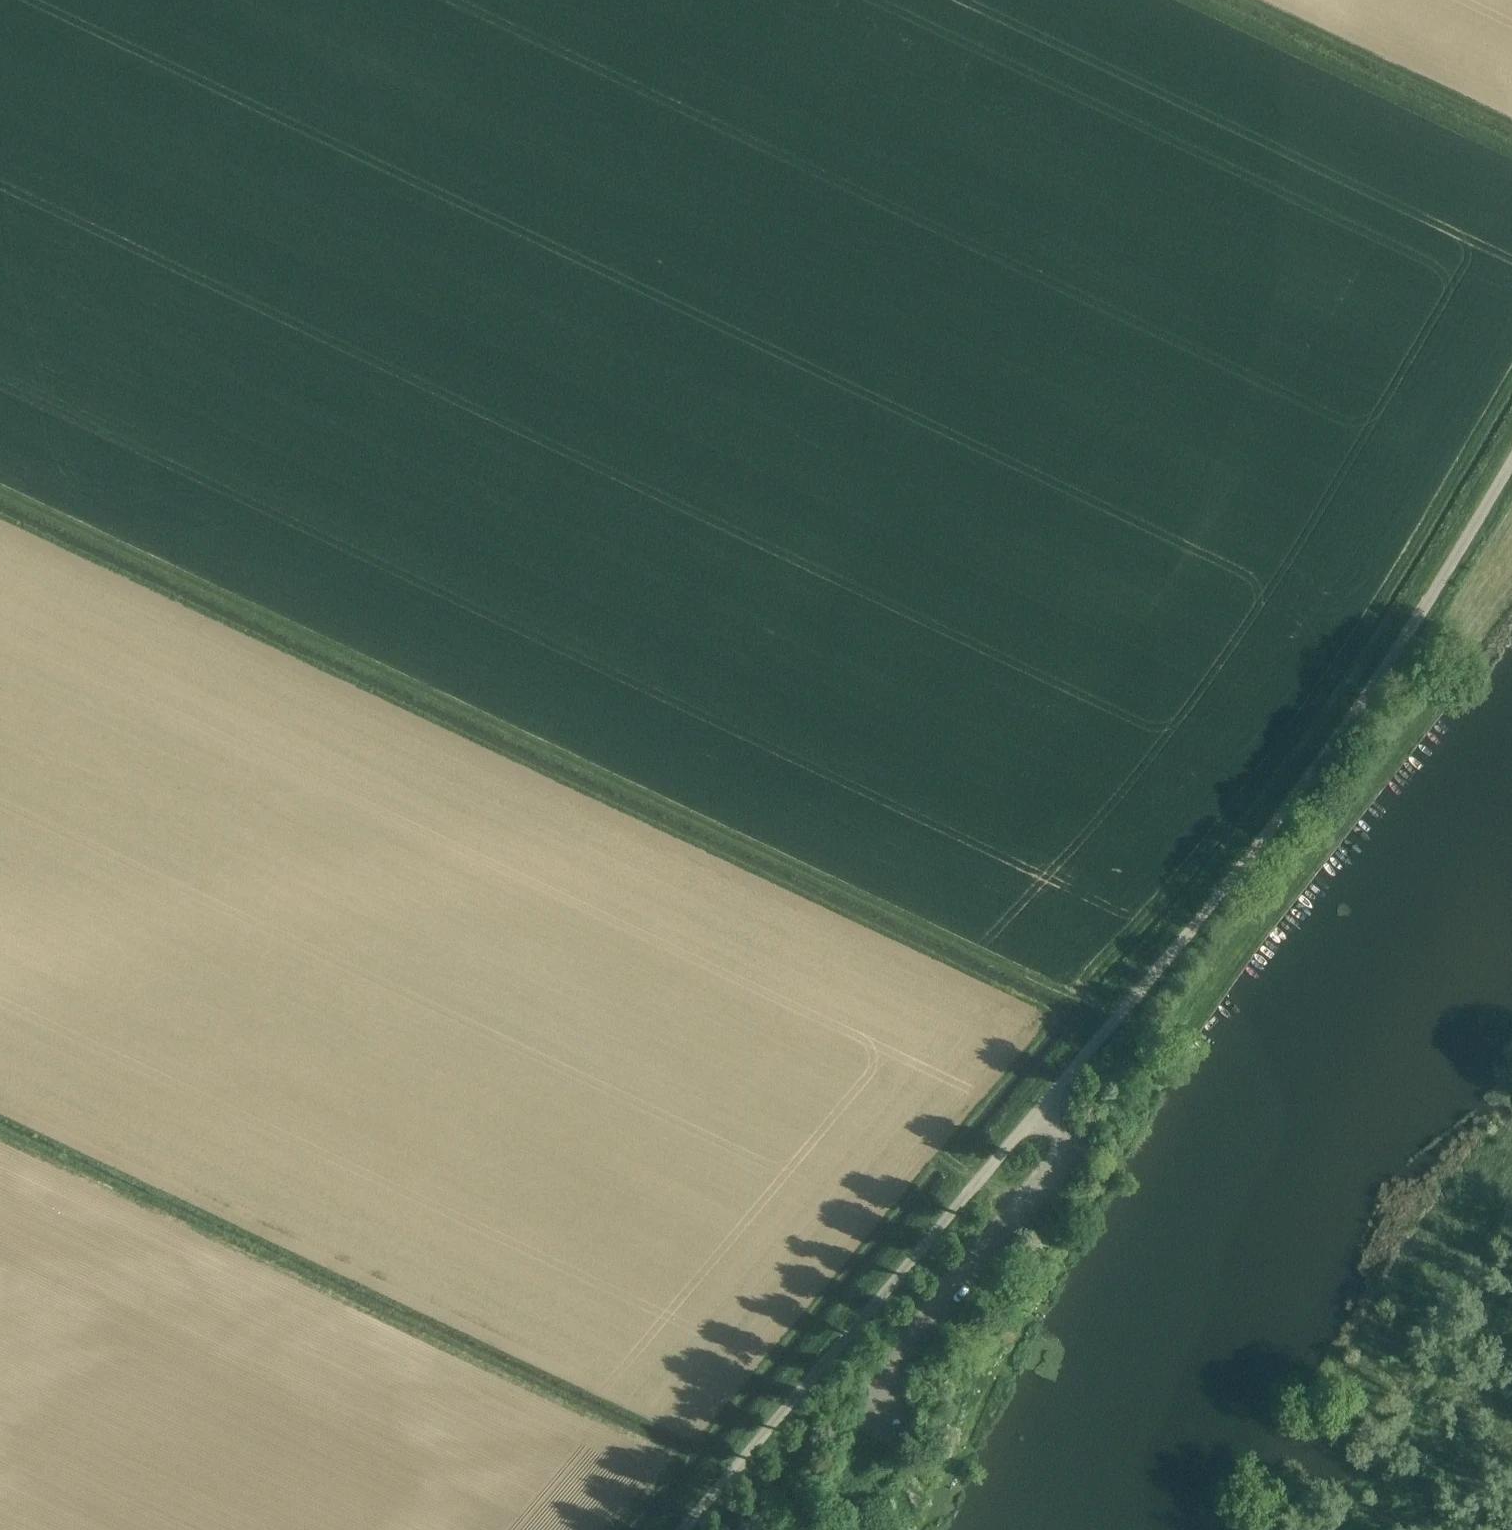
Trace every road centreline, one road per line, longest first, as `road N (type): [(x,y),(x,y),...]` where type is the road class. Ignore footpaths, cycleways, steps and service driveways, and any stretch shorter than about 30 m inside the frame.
road 1 (unclassified): [(661,1529),(1323,741),(1431,586),(1511,444)]

